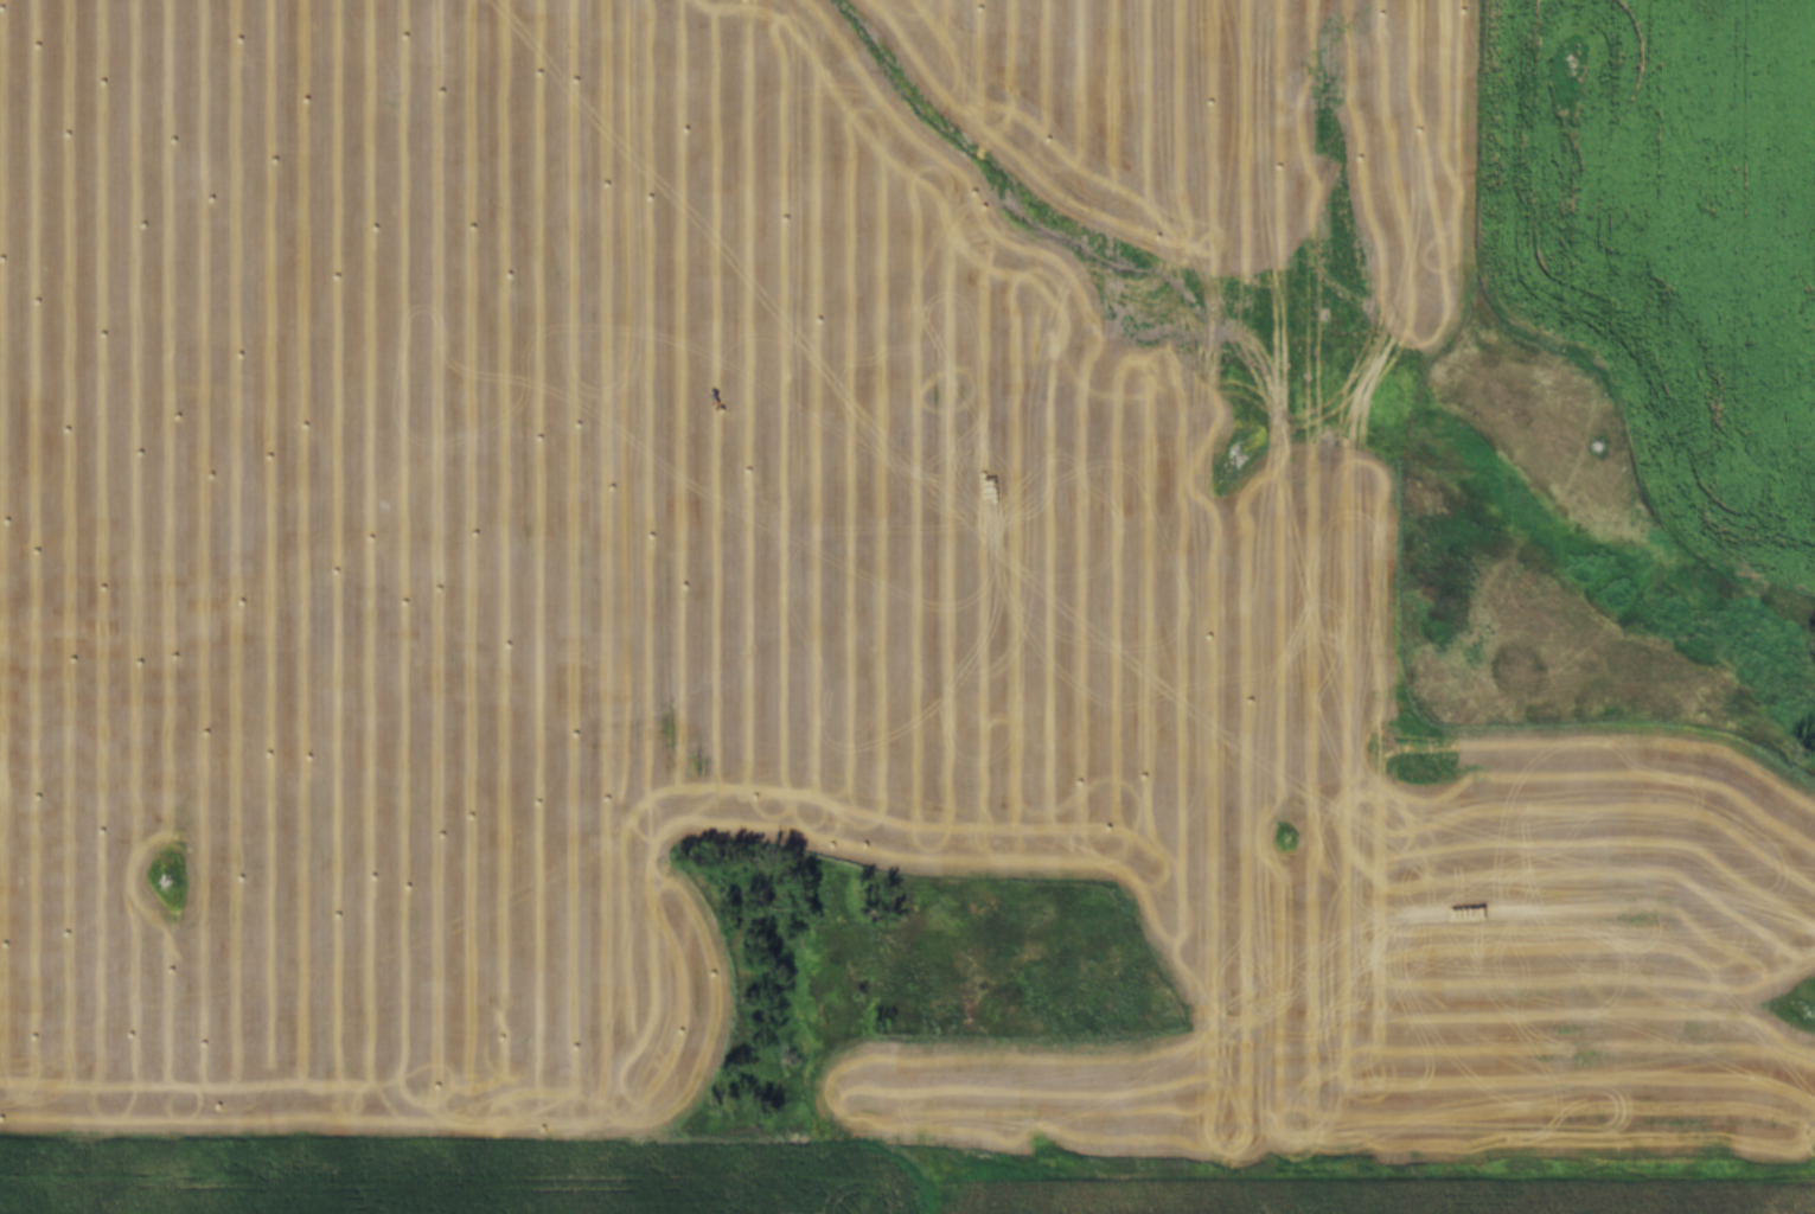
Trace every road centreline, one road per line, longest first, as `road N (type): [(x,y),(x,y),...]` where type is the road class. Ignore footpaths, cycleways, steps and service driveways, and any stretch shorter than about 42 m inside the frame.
road 1 (track): [(0,1155),(846,1148),(829,1129),(830,1068),(848,1046),(924,1039),(1087,1074),(1260,1213)]

